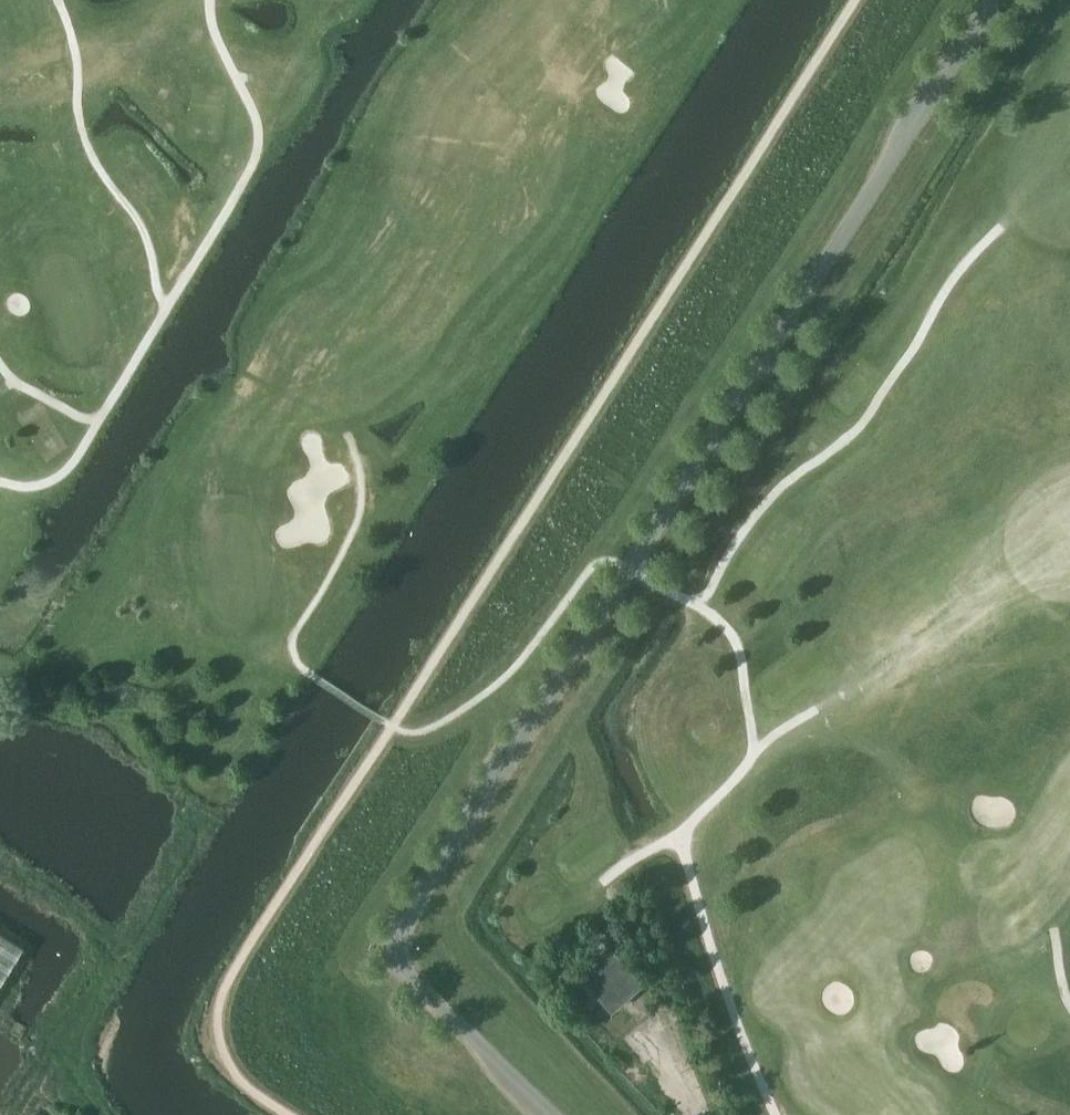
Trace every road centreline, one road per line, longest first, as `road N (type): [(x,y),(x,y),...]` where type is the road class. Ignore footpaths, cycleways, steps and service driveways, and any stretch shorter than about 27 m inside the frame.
road 1 (unclassified): [(994,0),(402,930),(412,974),(552,1114)]
road 2 (track): [(289,1114),(249,1090),(219,1032),(237,966),(854,0)]

